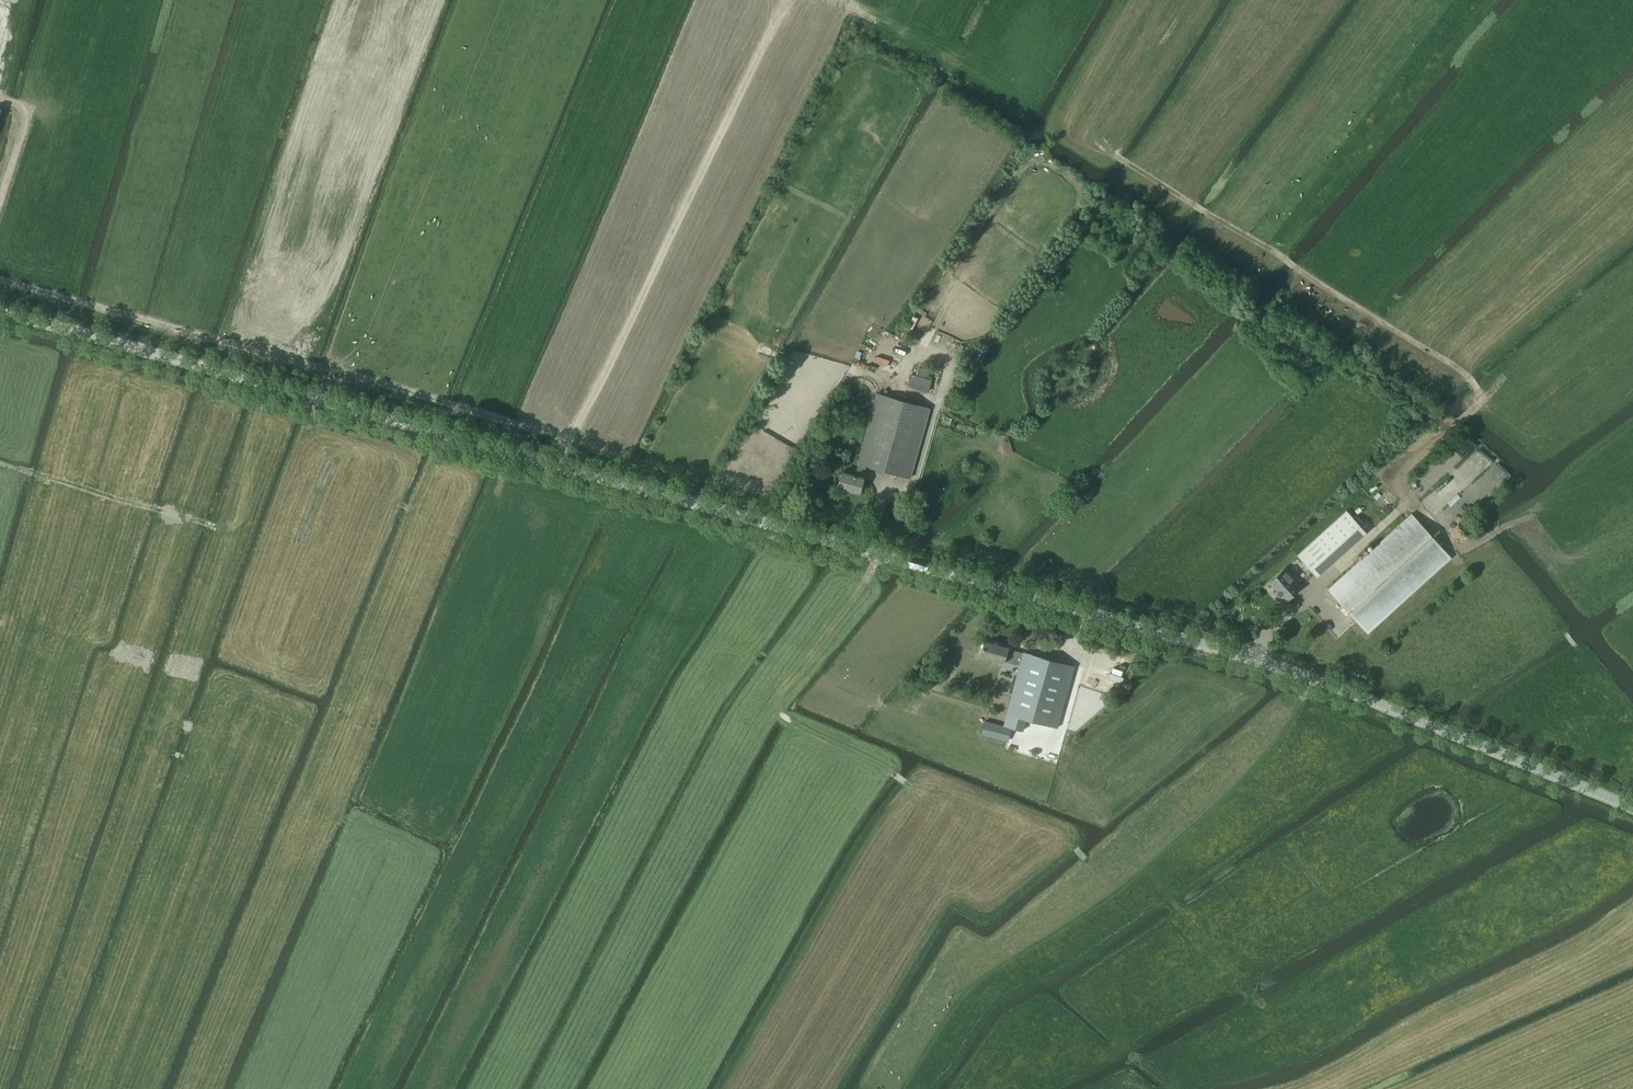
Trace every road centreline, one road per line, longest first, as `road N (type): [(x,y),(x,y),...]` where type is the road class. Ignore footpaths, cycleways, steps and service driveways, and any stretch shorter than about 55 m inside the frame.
road 1 (unclassified): [(1632,809),(1259,661),(0,310)]

